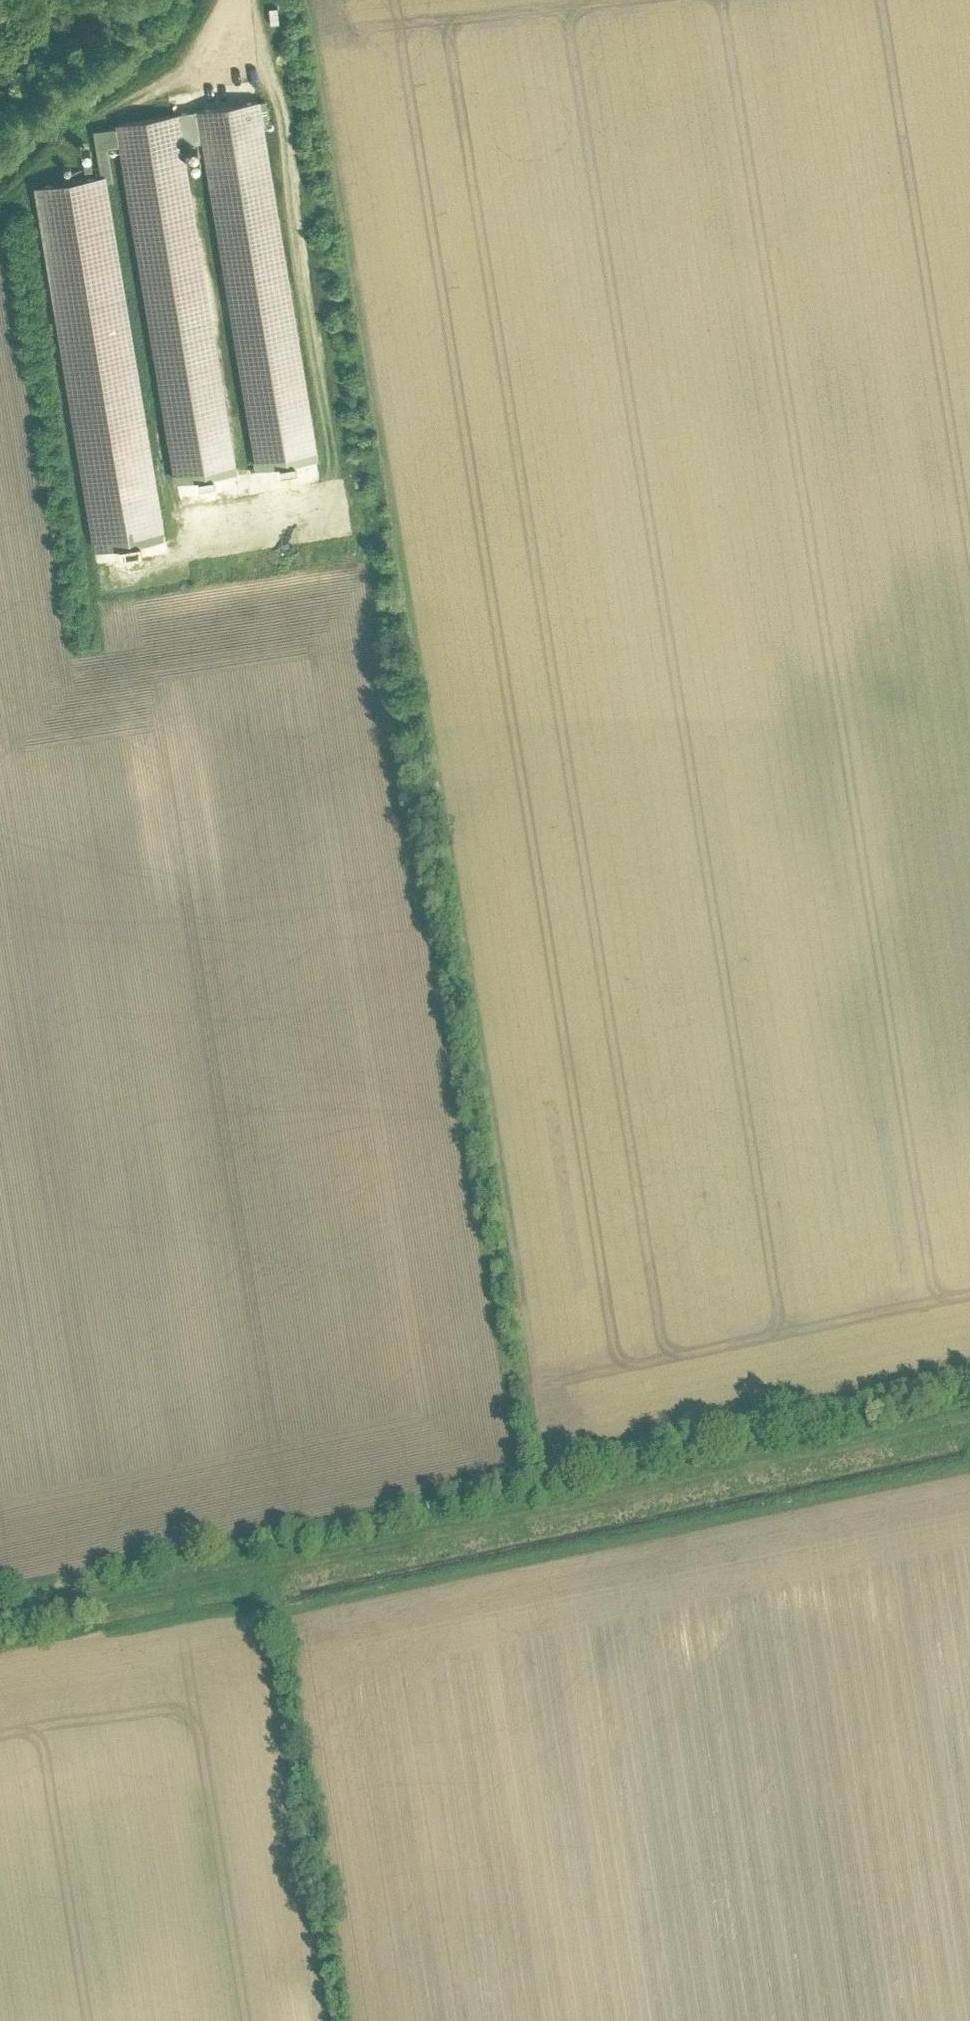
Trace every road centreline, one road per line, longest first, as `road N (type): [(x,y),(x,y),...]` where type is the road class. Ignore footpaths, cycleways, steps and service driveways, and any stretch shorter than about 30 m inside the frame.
road 1 (track): [(969,1420),(284,1574),(0,1628)]

